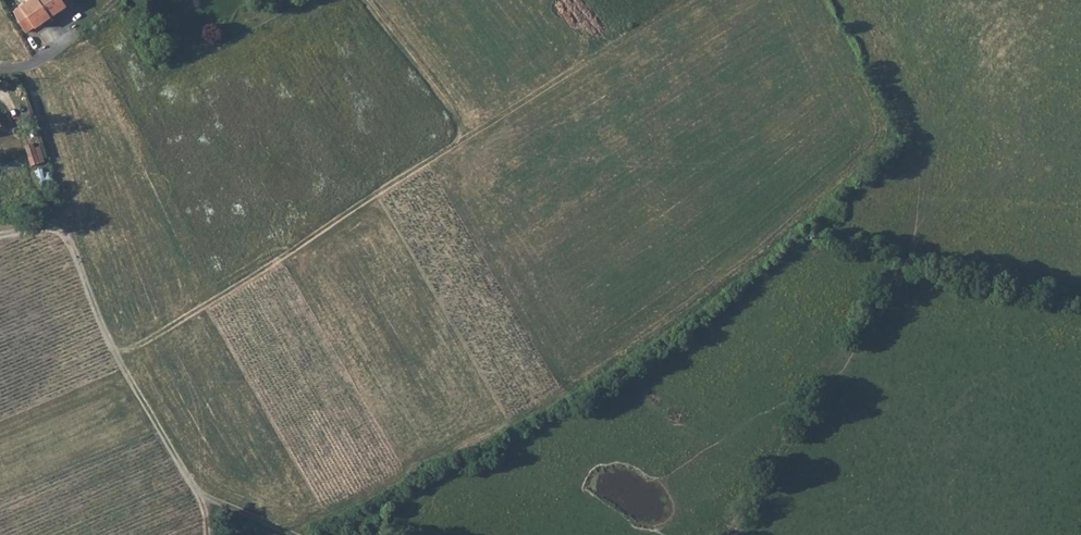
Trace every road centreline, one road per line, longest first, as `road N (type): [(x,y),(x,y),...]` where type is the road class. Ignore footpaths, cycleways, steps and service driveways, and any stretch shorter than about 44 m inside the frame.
road 1 (track): [(114,356),(687,0)]
road 2 (track): [(0,236),(62,232),(114,356),(200,496),(292,534)]
road 3 (track): [(464,138),(461,119),(366,0)]

